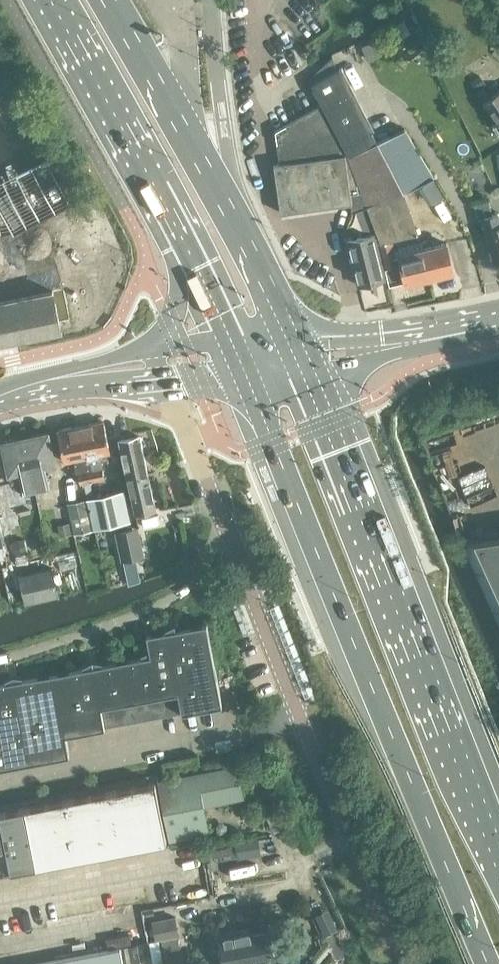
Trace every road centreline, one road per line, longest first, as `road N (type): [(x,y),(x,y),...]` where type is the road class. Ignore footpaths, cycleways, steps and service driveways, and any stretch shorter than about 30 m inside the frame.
road 1 (primary): [(243,372),(488,963)]
road 2 (unclassified): [(167,383),(348,836),(291,869)]
road 3 (primary): [(498,858),(307,370)]
road 4 (primary): [(294,340),(109,0)]
road 5 (primary): [(51,0),(231,337)]
road 6 (secondary): [(358,347),(498,316)]

